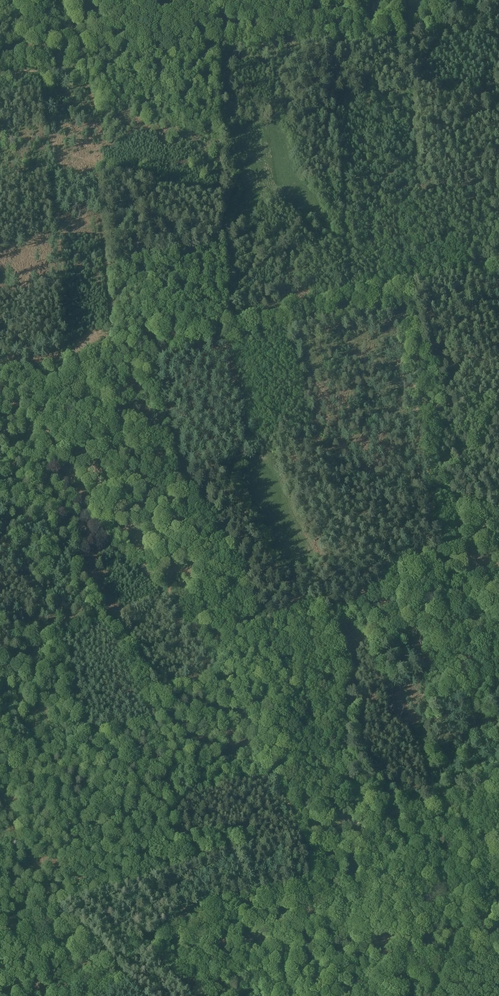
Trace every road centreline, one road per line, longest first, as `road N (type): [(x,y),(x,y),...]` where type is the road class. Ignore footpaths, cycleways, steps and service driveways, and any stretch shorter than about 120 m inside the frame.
road 1 (track): [(0,917),(498,784)]
road 2 (track): [(498,269),(234,320),(147,326),(0,377)]

